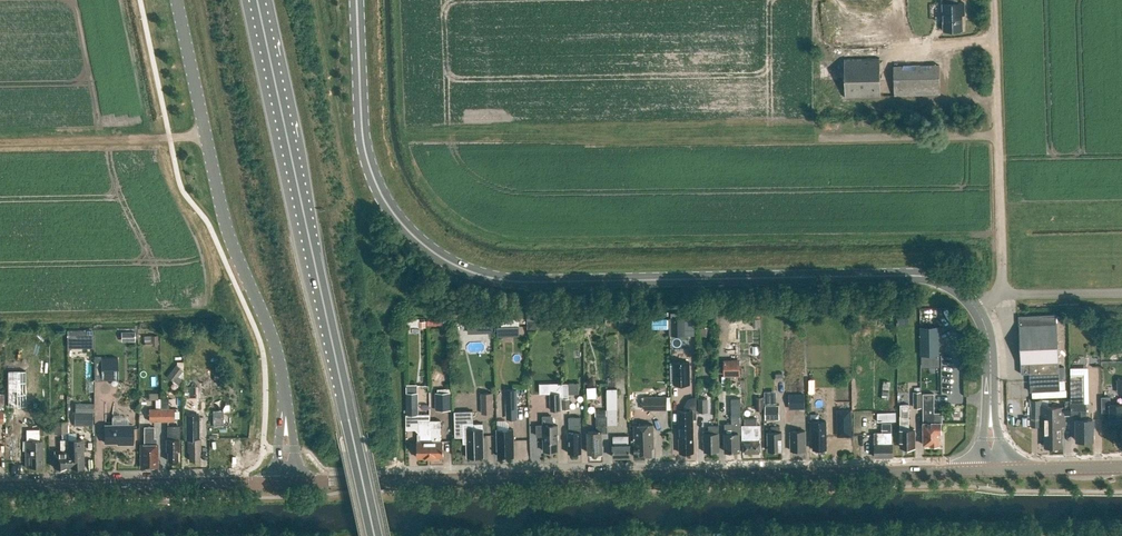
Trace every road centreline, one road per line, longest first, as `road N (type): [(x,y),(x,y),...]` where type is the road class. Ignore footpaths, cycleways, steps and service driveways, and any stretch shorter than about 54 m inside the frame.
road 1 (secondary): [(357,0),(370,170),(401,222),(470,272),(519,281),(941,281)]
road 2 (secondary): [(286,482),(992,469)]
road 3 (trunk): [(375,535),(257,0)]
road 4 (tertiary): [(286,482),(273,340),(230,244),(176,0)]
road 5 (secondary): [(0,487),(286,482)]
road 6 (track): [(1001,246),(994,36)]
road 7 (secondary): [(992,469),(984,324),(941,281)]
road 8 (track): [(205,135),(0,141)]
road 9 (secondary): [(992,469),(1121,467)]

